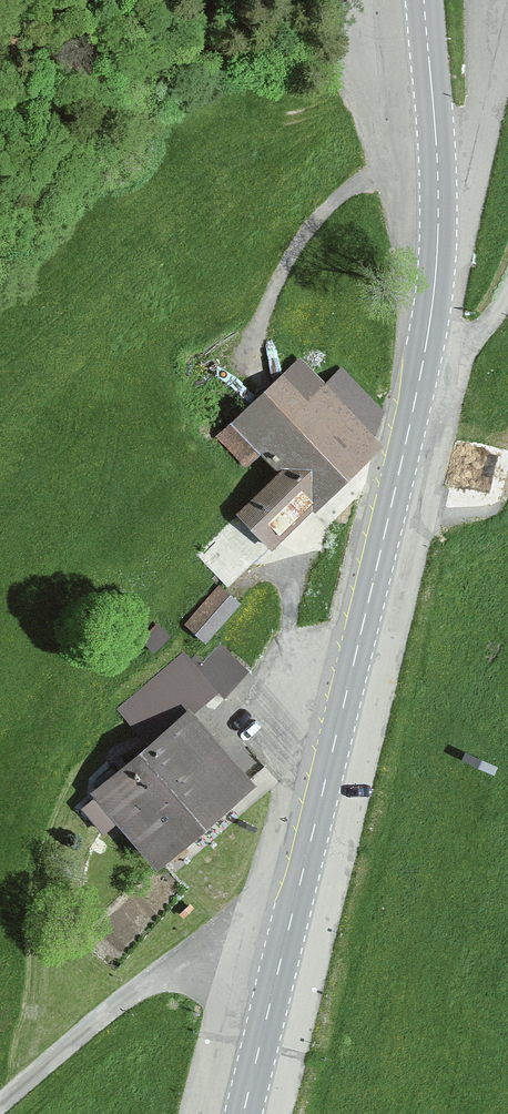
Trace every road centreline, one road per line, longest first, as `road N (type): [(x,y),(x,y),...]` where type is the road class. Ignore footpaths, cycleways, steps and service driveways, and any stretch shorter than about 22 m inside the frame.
road 1 (secondary): [(283,948),(426,348),(440,232),(424,0)]
road 2 (unclassified): [(283,948),(225,948),(144,986),(0,1112)]
road 3 (secondary): [(244,1113),(283,948)]

